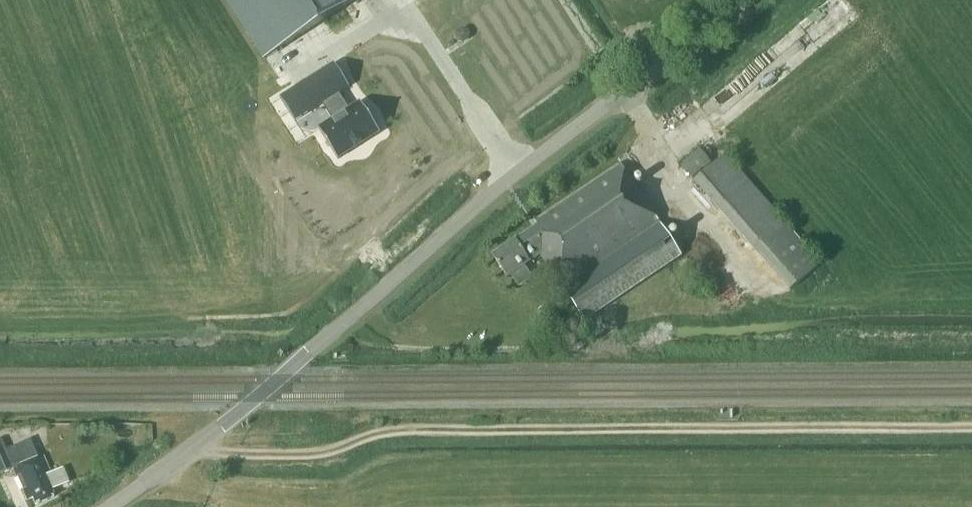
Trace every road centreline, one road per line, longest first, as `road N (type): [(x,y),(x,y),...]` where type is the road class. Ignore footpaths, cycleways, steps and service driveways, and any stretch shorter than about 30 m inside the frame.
road 1 (unclassified): [(109,506),(280,380),(726,0)]
road 2 (track): [(190,449),(323,453),(390,430),(971,428)]

